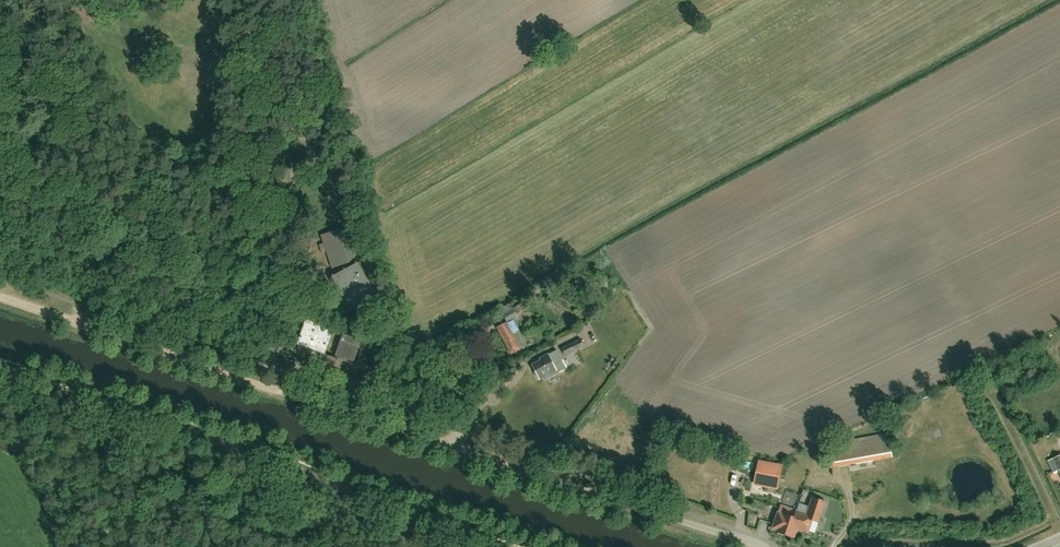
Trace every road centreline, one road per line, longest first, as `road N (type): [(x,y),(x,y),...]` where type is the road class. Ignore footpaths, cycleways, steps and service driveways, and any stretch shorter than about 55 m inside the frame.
road 1 (track): [(764,546),(333,414),(0,293)]
road 2 (track): [(0,366),(518,546)]

